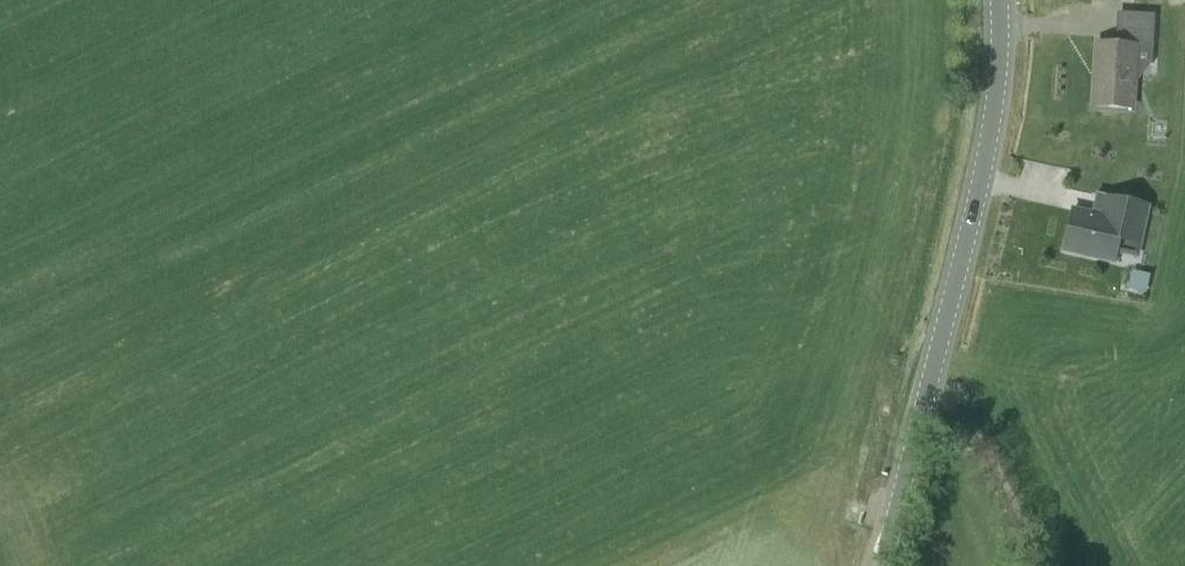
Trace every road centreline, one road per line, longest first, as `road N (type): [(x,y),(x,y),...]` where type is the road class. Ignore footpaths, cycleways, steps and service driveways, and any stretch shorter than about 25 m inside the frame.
road 1 (tertiary): [(881,565),(992,120),(997,0)]

